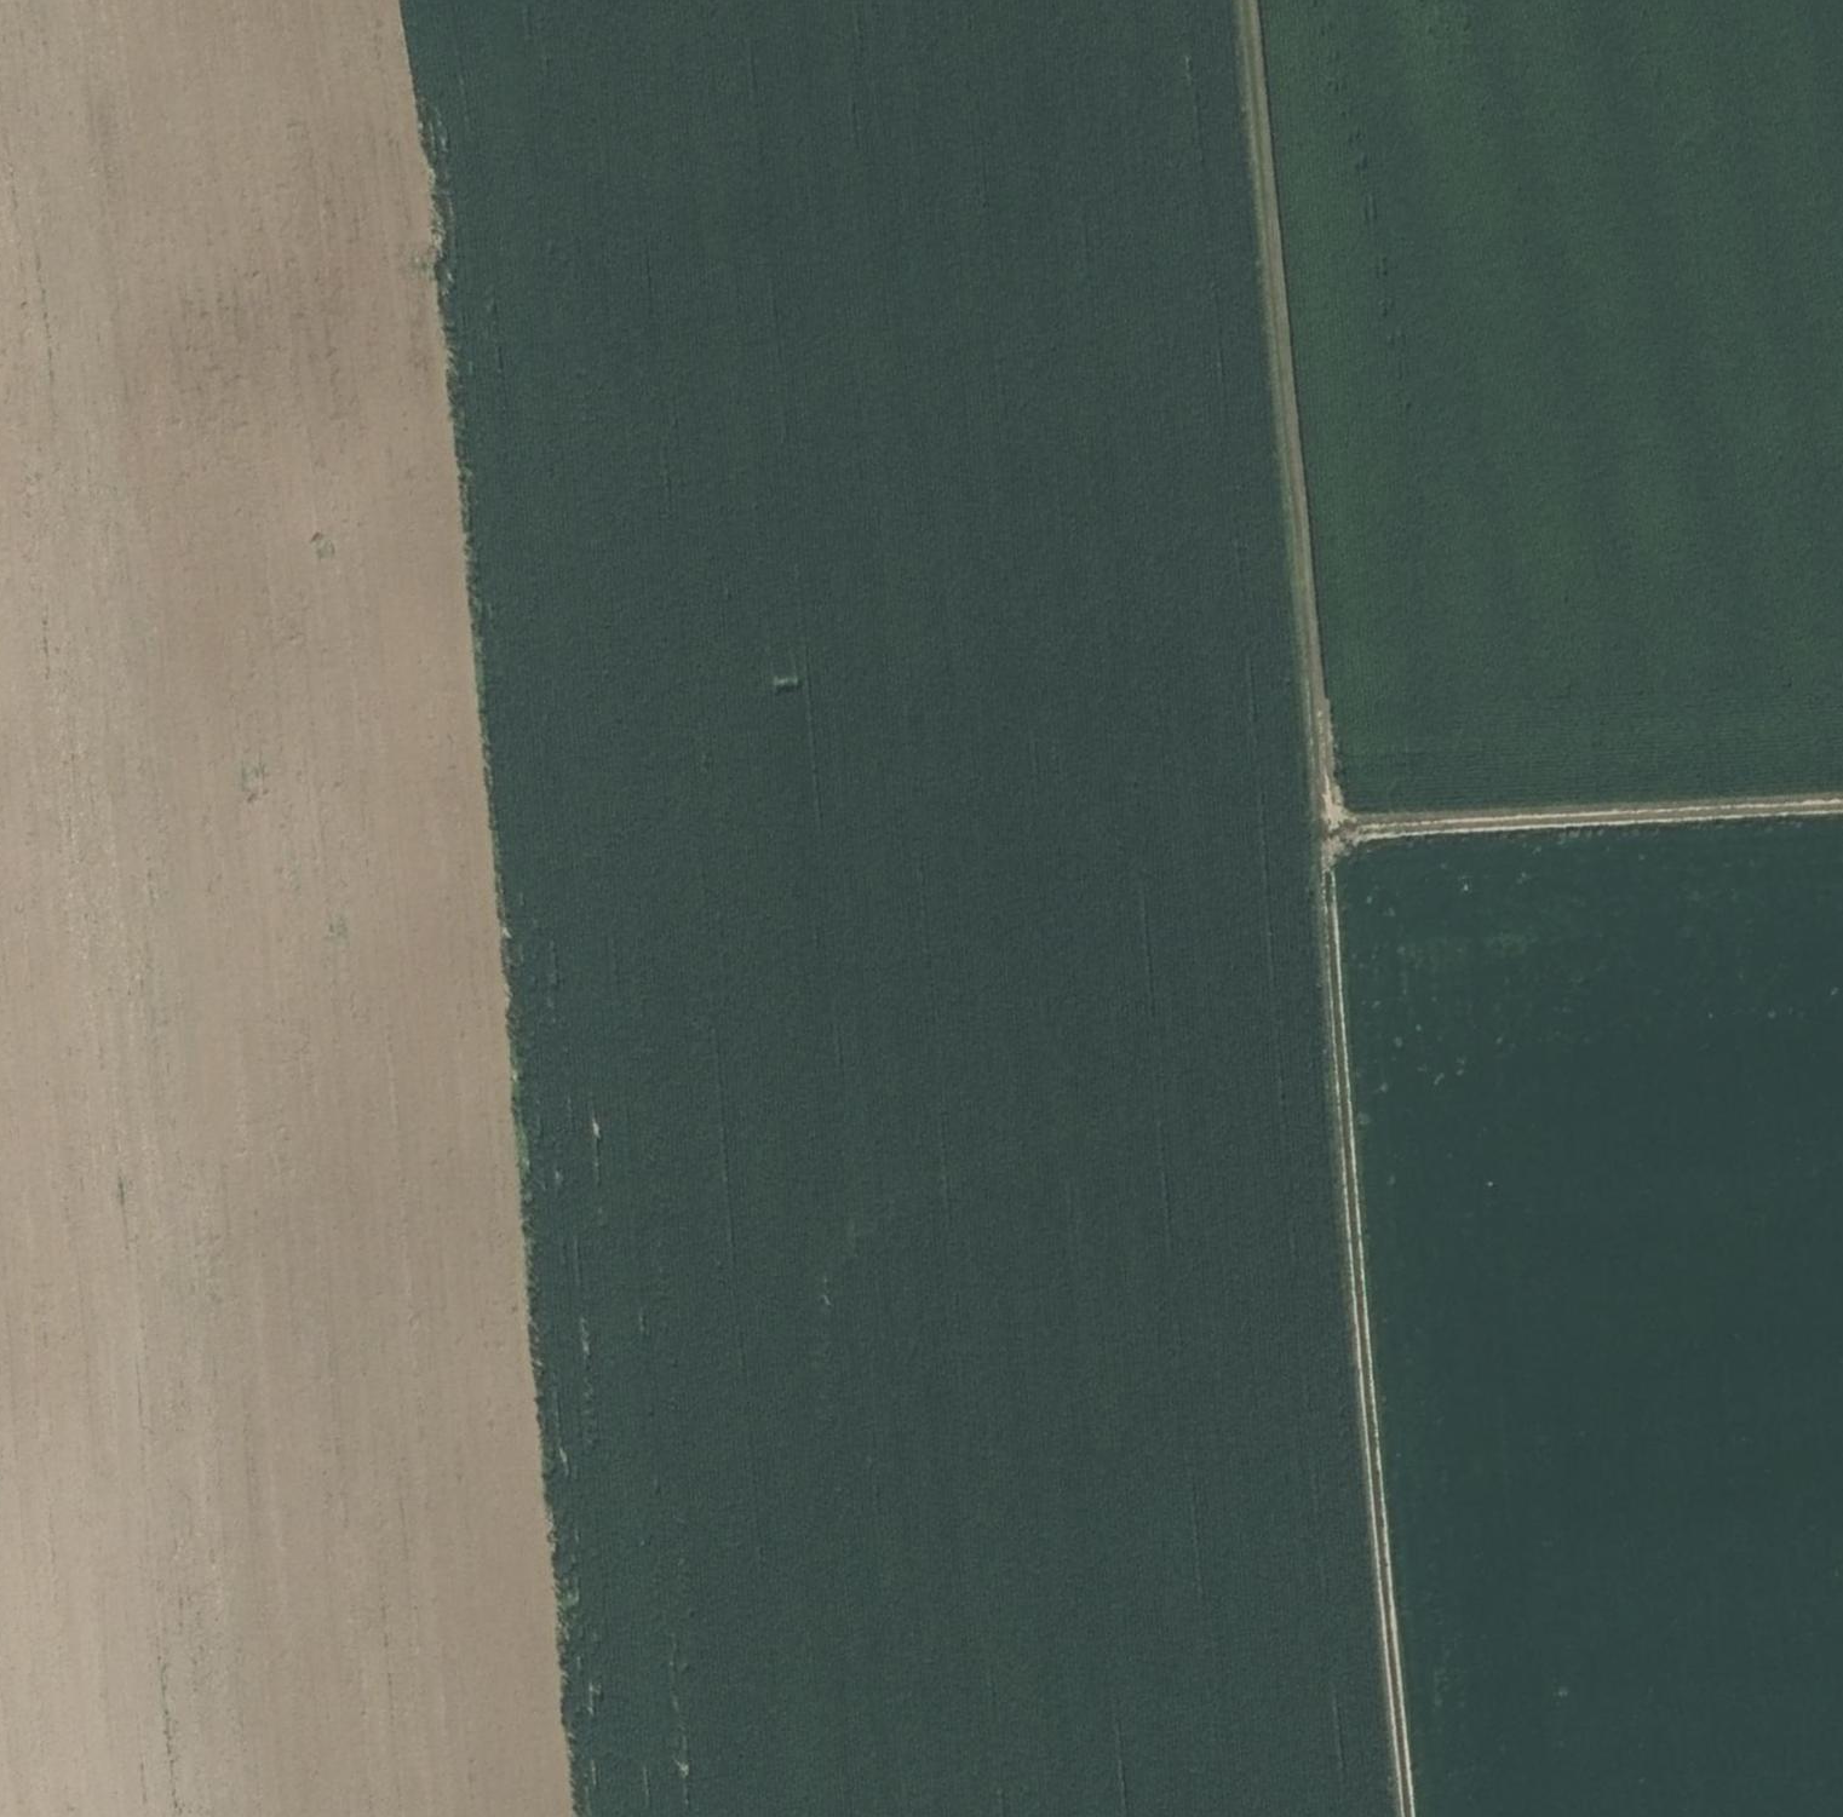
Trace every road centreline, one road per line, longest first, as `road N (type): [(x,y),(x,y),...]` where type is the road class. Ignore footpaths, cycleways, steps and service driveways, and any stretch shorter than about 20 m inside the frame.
road 1 (track): [(1417,1816),(1331,816),(1246,0)]
road 2 (track): [(1842,795),(1331,816)]

